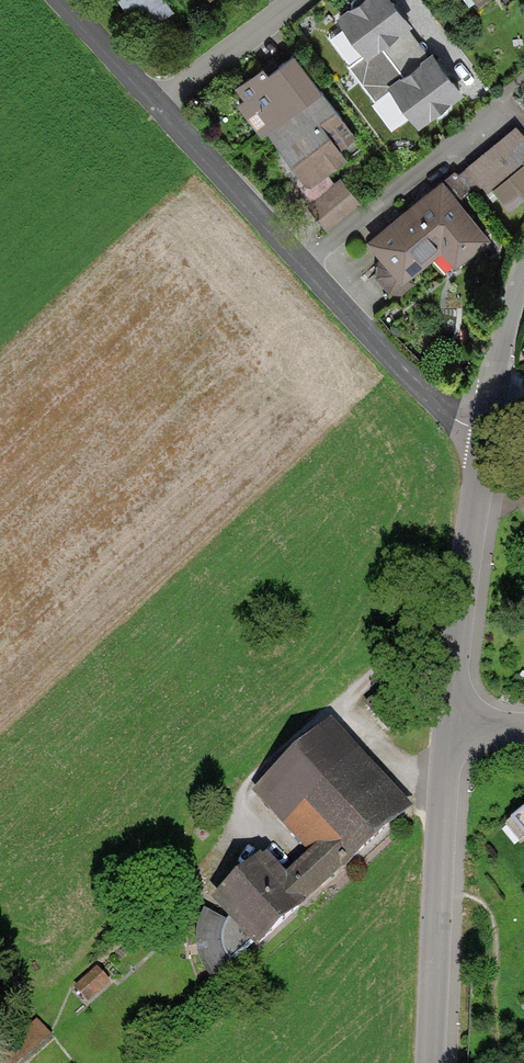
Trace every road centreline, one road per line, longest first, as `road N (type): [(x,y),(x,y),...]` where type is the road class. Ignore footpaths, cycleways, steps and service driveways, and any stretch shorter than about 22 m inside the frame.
road 1 (residential): [(477,416),(442,406),(401,373),(156,105)]
road 2 (residential): [(452,718),(430,1062)]
road 3 (residential): [(477,416),(452,718)]
road 4 (residential): [(156,105),(295,0)]
road 5 (residential): [(523,277),(477,416)]
road 6 (residential): [(156,105),(60,0)]

